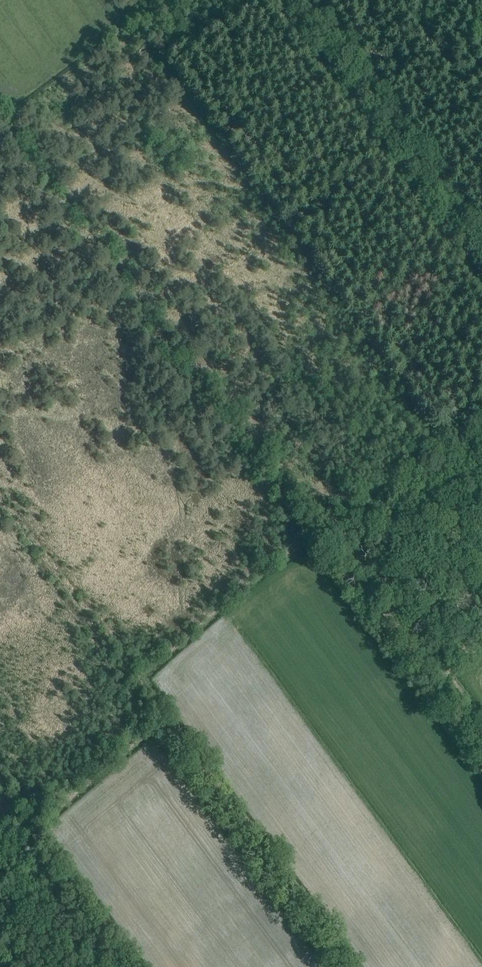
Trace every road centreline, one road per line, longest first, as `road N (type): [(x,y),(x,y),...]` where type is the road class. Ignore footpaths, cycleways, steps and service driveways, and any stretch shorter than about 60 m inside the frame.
road 1 (track): [(276,0),(481,278)]

